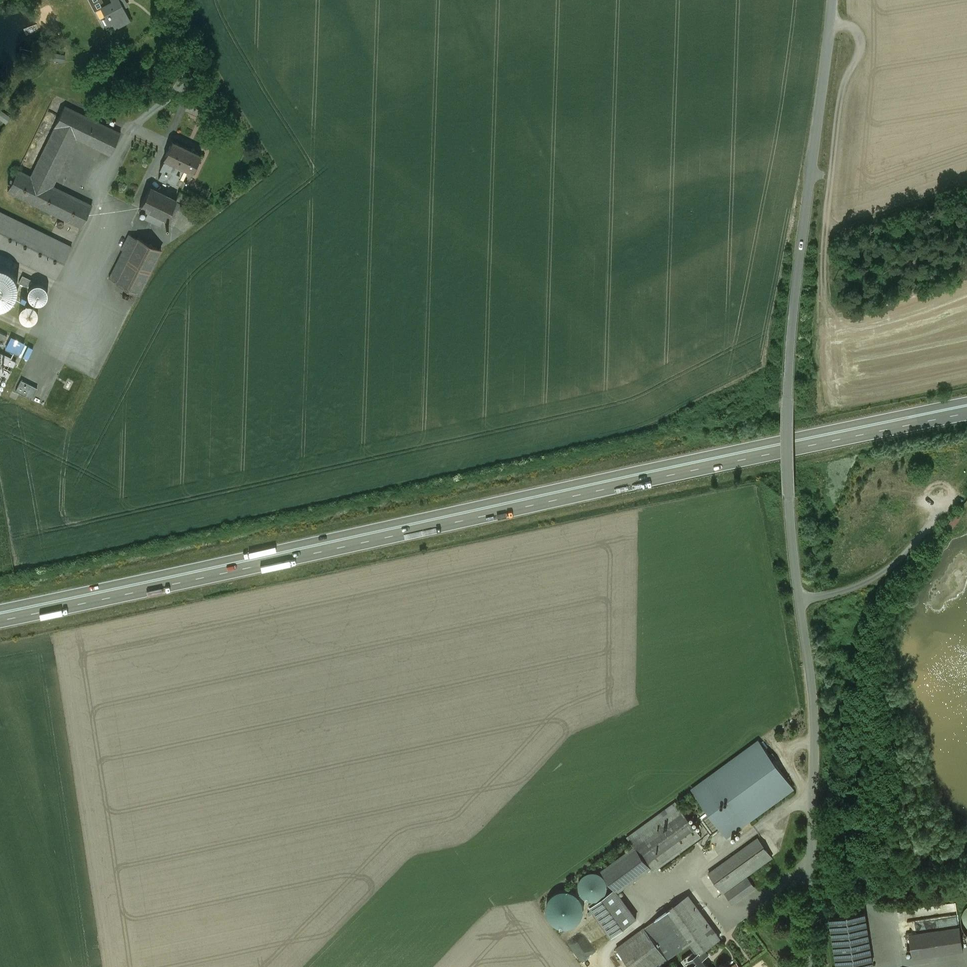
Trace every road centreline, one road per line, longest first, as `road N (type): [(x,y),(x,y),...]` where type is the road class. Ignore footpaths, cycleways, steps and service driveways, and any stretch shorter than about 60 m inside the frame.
road 1 (trunk): [(966,403),(0,609)]
road 2 (trunk): [(0,622),(966,418)]
road 3 (unclassified): [(811,966),(814,719),(793,535),(789,394),(834,0)]
road 4 (track): [(800,601),(881,573),(963,485)]
road 5 (track): [(812,177),(830,173),(841,93),(865,45),(860,32),(833,23)]
road 6 (track): [(825,236),(966,188)]
road 7 (track): [(830,173),(822,318)]

